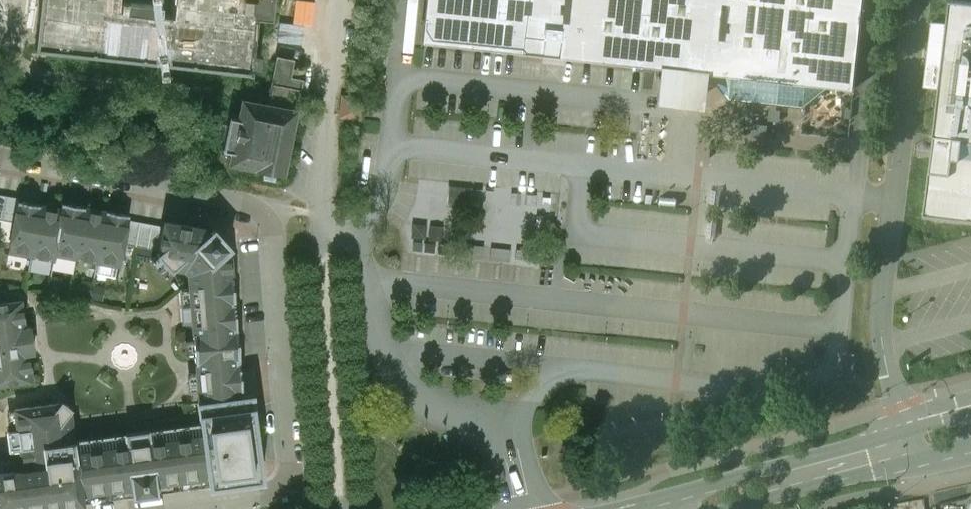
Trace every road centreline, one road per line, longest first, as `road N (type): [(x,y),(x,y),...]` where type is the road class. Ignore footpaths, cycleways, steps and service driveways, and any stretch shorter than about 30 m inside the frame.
road 1 (residential): [(0,159),(274,211),(282,486),(255,501),(182,508)]
road 2 (secondary): [(970,435),(680,508)]

